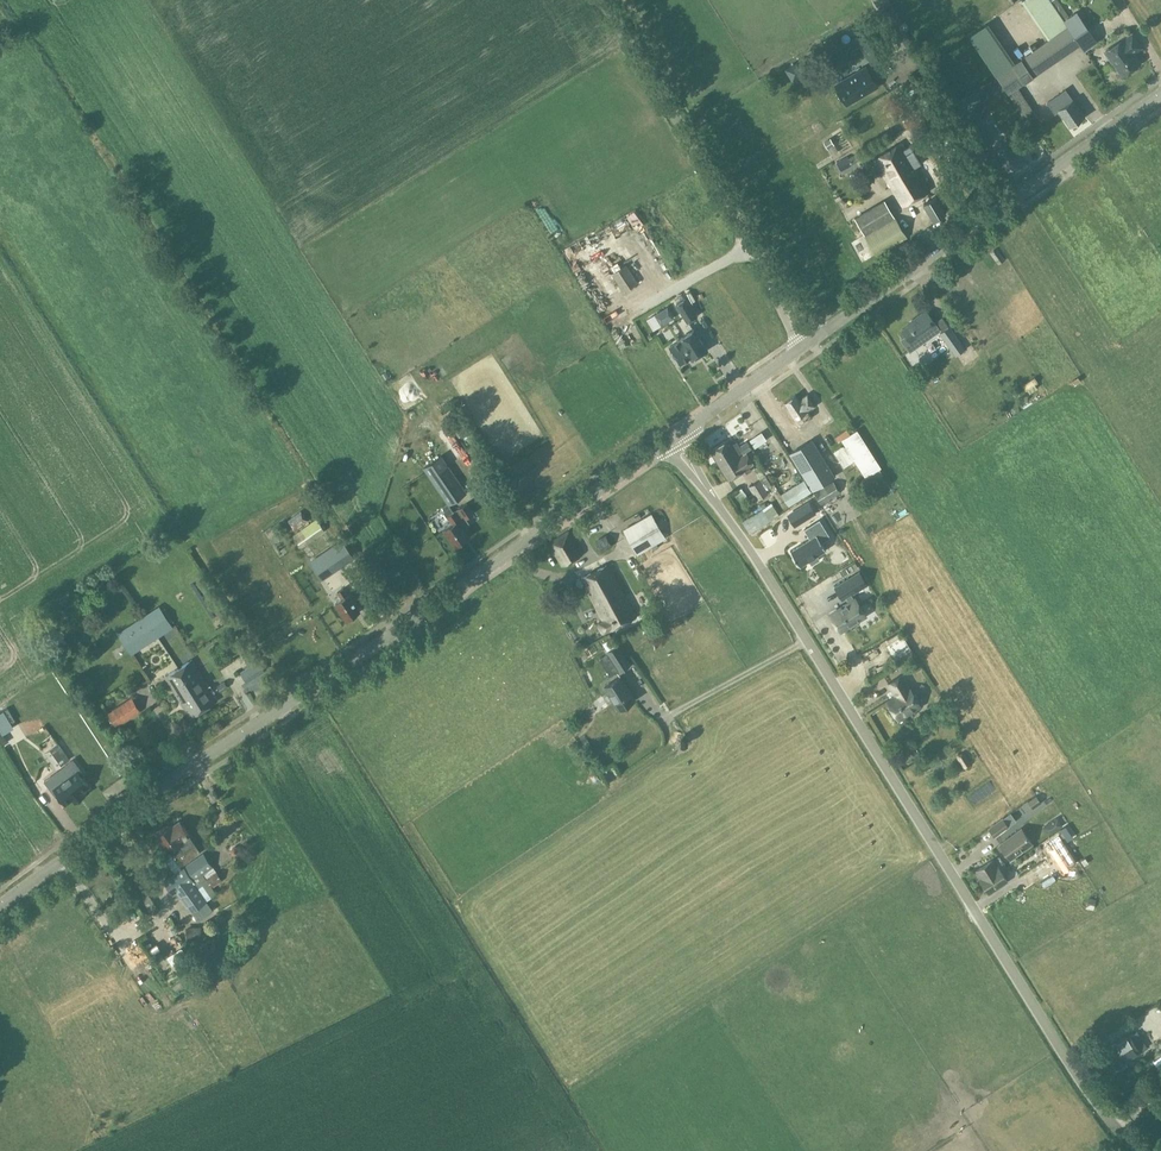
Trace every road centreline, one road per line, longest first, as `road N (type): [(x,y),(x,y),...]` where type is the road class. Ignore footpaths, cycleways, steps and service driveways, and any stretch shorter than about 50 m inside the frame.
road 1 (unclassified): [(1134,1150),(1081,1092),(802,633),(674,441)]
road 2 (tertiary): [(0,905),(674,441)]
road 3 (tertiary): [(808,345),(1160,96)]
road 4 (unclassified): [(808,345),(604,0)]
road 5 (tertiary): [(674,441),(808,345)]

